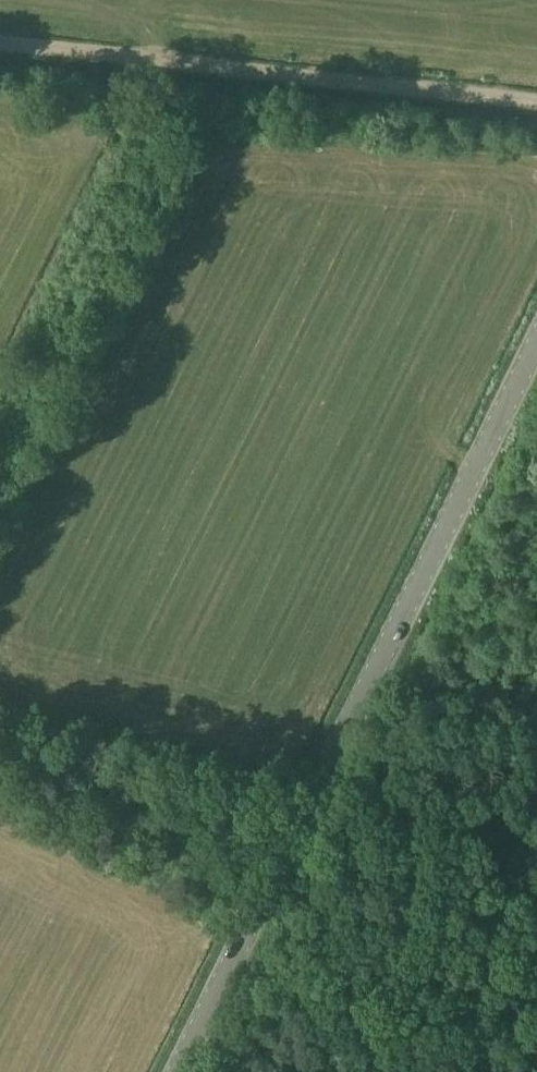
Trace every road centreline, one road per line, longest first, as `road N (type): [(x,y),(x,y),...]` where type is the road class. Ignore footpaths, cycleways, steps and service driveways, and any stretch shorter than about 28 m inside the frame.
road 1 (tertiary): [(182,1071),(536,352)]
road 2 (track): [(0,51),(536,112)]
road 3 (track): [(0,819),(249,936)]
road 4 (track): [(59,203),(124,64)]

